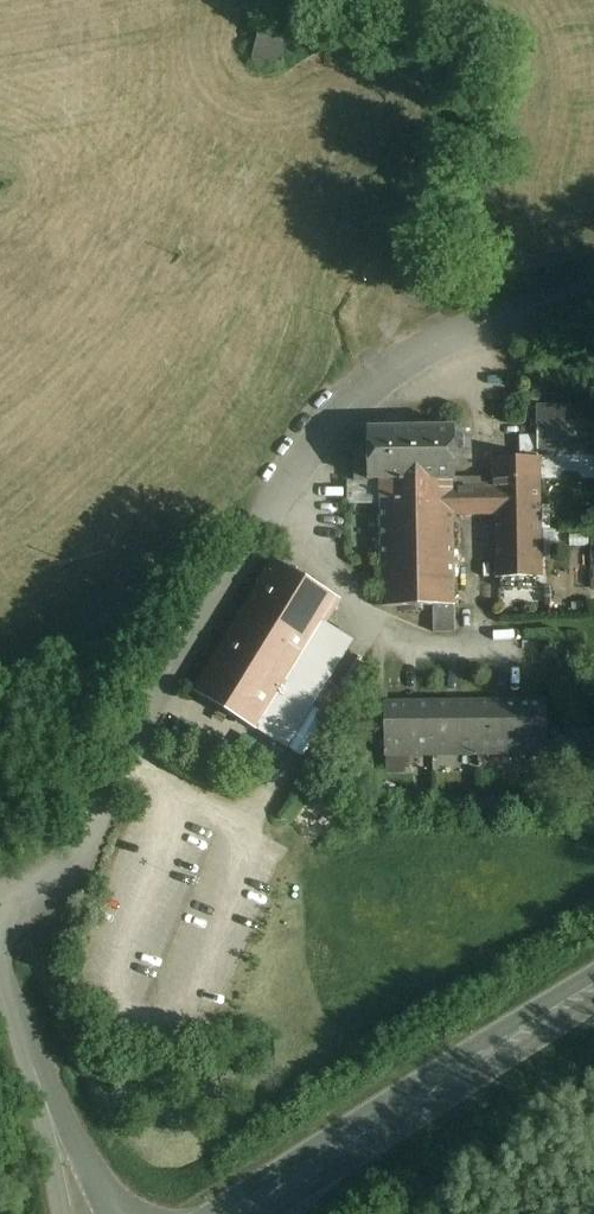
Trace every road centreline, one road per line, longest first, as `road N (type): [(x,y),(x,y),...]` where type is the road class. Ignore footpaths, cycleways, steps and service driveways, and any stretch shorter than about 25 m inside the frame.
road 1 (unclassified): [(0,916),(51,886),(95,836),(125,766),(301,449),(377,380),(447,333),(593,289)]
road 2 (primary): [(593,992),(228,1213)]
road 3 (unclassified): [(97,1213),(0,961)]

